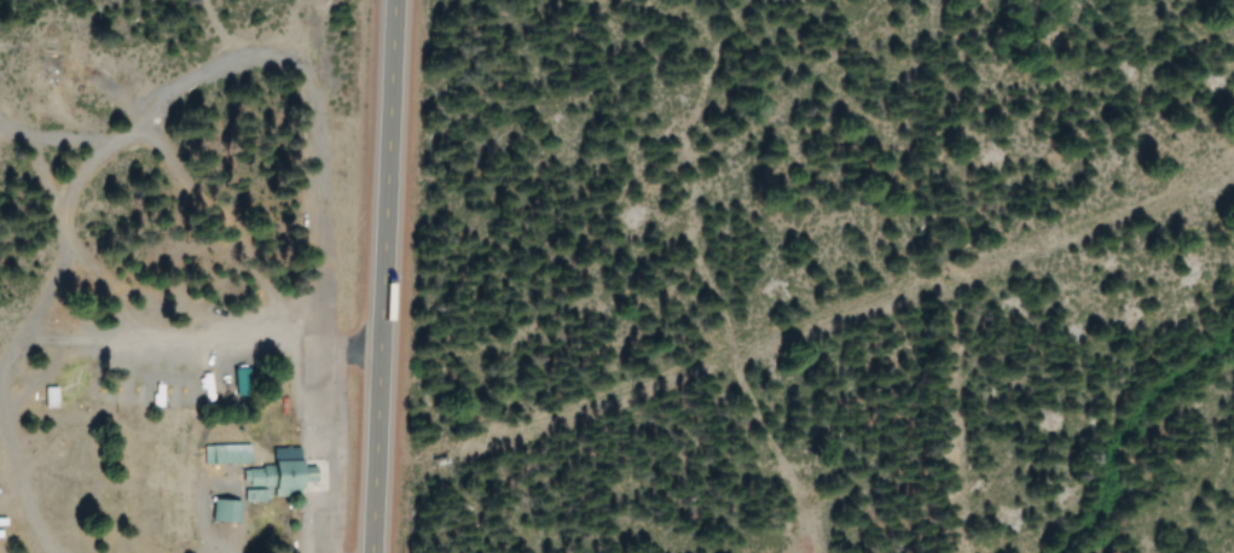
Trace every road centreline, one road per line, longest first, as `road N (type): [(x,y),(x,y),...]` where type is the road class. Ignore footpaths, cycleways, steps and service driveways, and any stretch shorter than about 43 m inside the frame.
road 1 (trunk): [(369,552),(392,0)]

